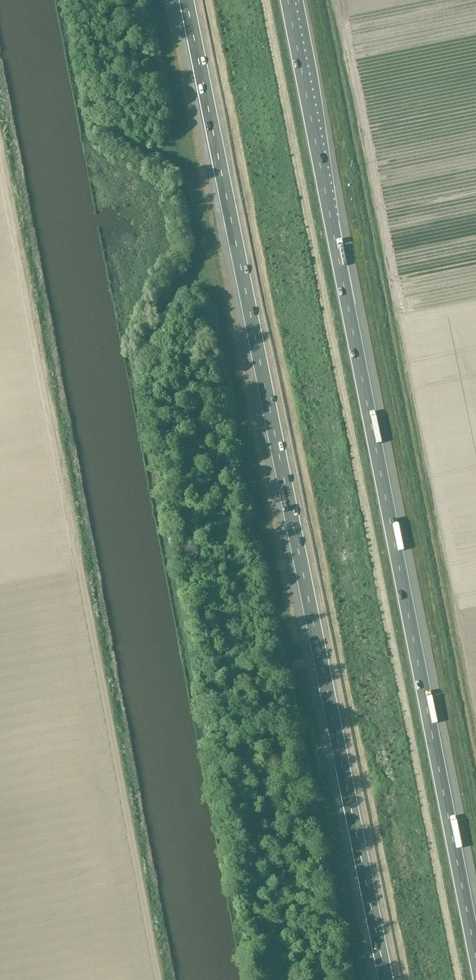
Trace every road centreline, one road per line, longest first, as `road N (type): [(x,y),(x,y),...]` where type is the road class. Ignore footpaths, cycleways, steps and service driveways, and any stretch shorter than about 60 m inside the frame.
road 1 (motorway): [(187,0),(386,979)]
road 2 (motorway): [(475,958),(287,0)]

